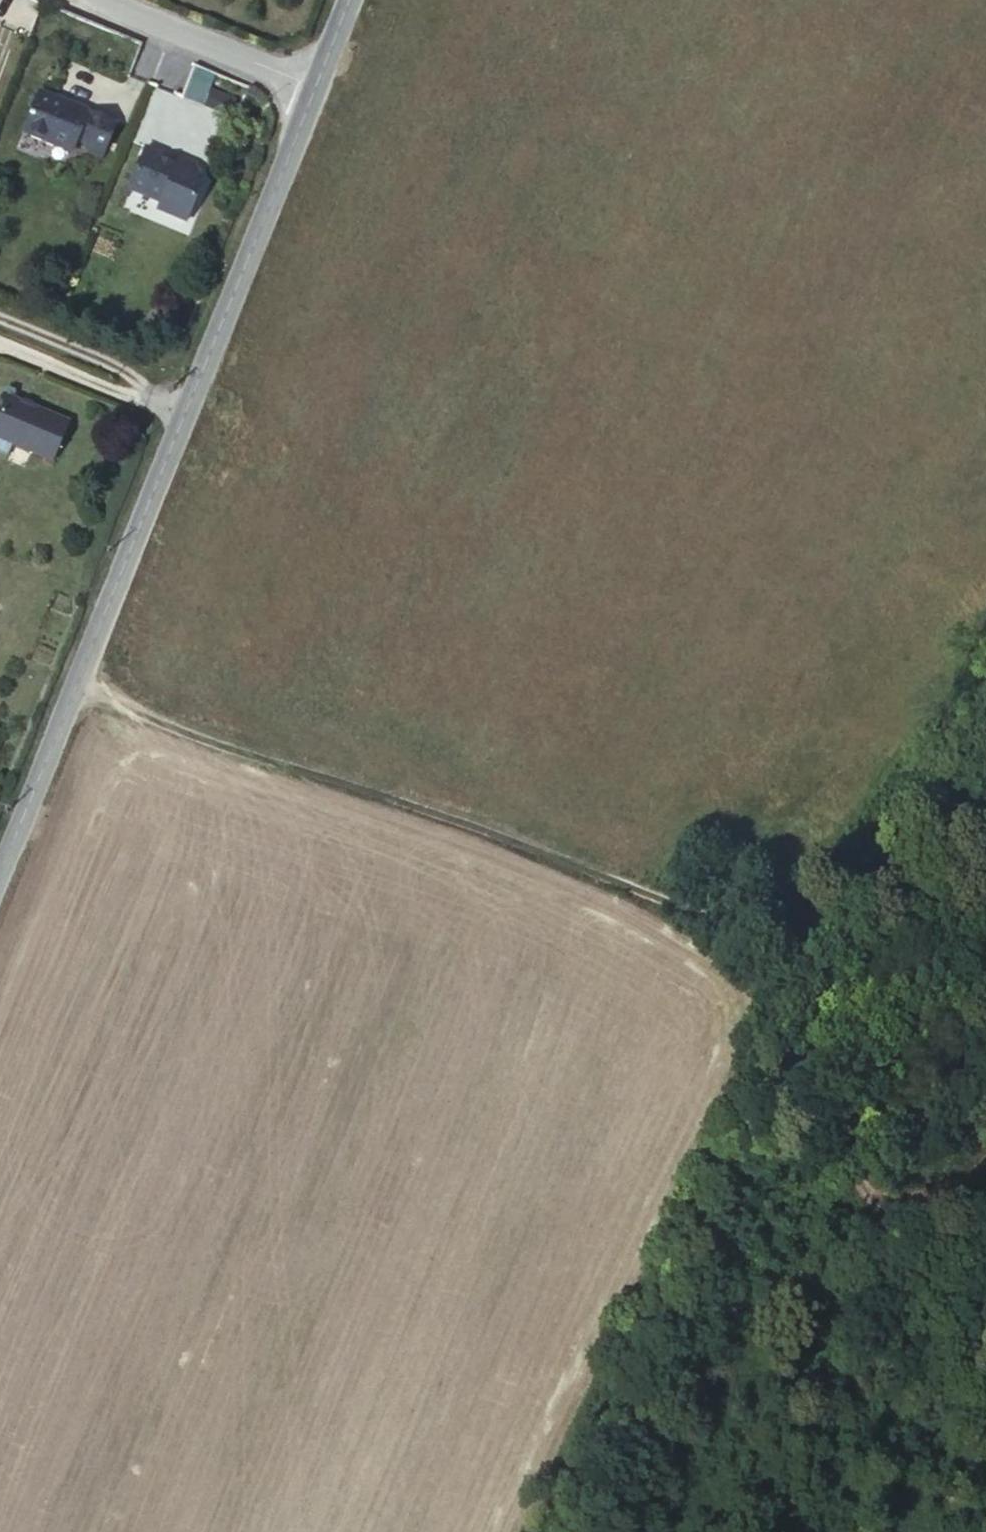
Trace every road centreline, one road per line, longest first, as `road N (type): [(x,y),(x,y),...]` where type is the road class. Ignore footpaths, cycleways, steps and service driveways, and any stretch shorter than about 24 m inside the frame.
road 1 (secondary): [(0,872),(316,96)]
road 2 (residential): [(316,96),(100,0)]

